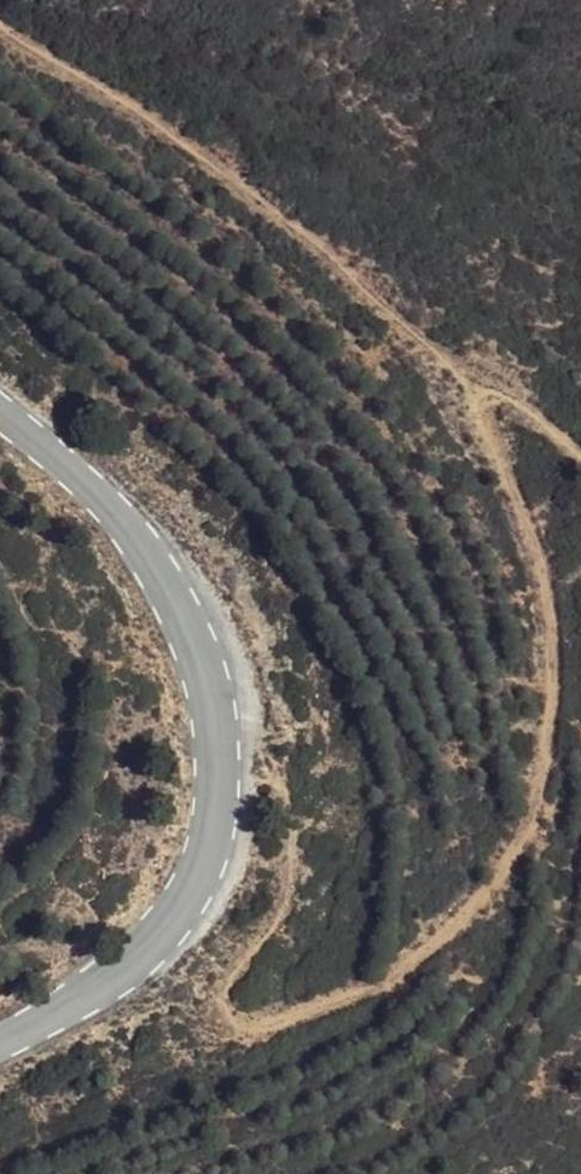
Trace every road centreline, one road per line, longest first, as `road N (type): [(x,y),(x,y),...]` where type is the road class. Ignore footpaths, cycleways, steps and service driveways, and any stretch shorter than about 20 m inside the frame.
road 1 (track): [(219,754),(271,777),(291,833),(286,907),(236,964),(225,999),(239,1020),(261,1027),(421,950),(518,842),(543,747),(550,651),(523,526),(471,418),(469,385),(513,401),(580,457)]
road 2 (tertiary): [(0,414),(101,501),(170,583),(214,698),(219,790),(205,858),(171,920),(108,981),(0,1040)]

